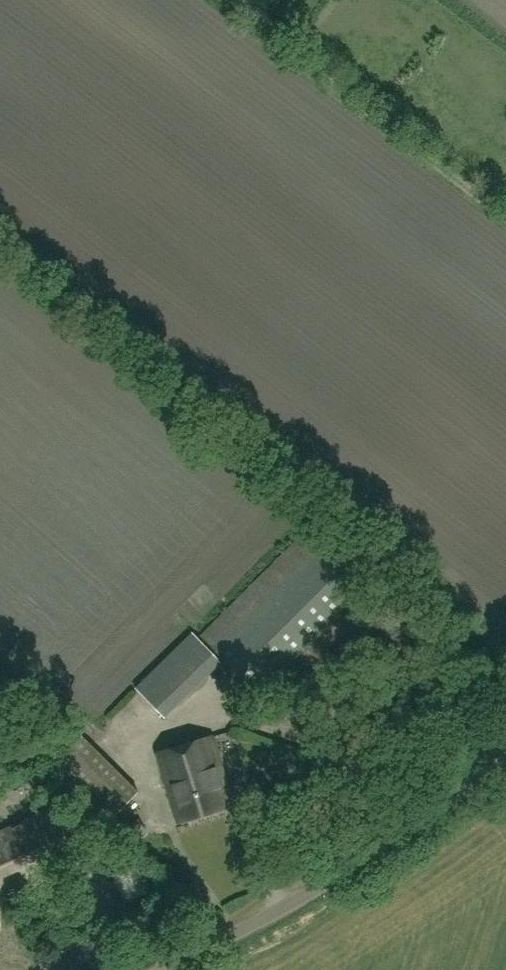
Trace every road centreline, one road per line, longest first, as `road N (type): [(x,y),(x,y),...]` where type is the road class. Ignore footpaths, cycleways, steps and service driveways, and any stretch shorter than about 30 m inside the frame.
road 1 (unclassified): [(156,969),(306,894),(505,756)]

